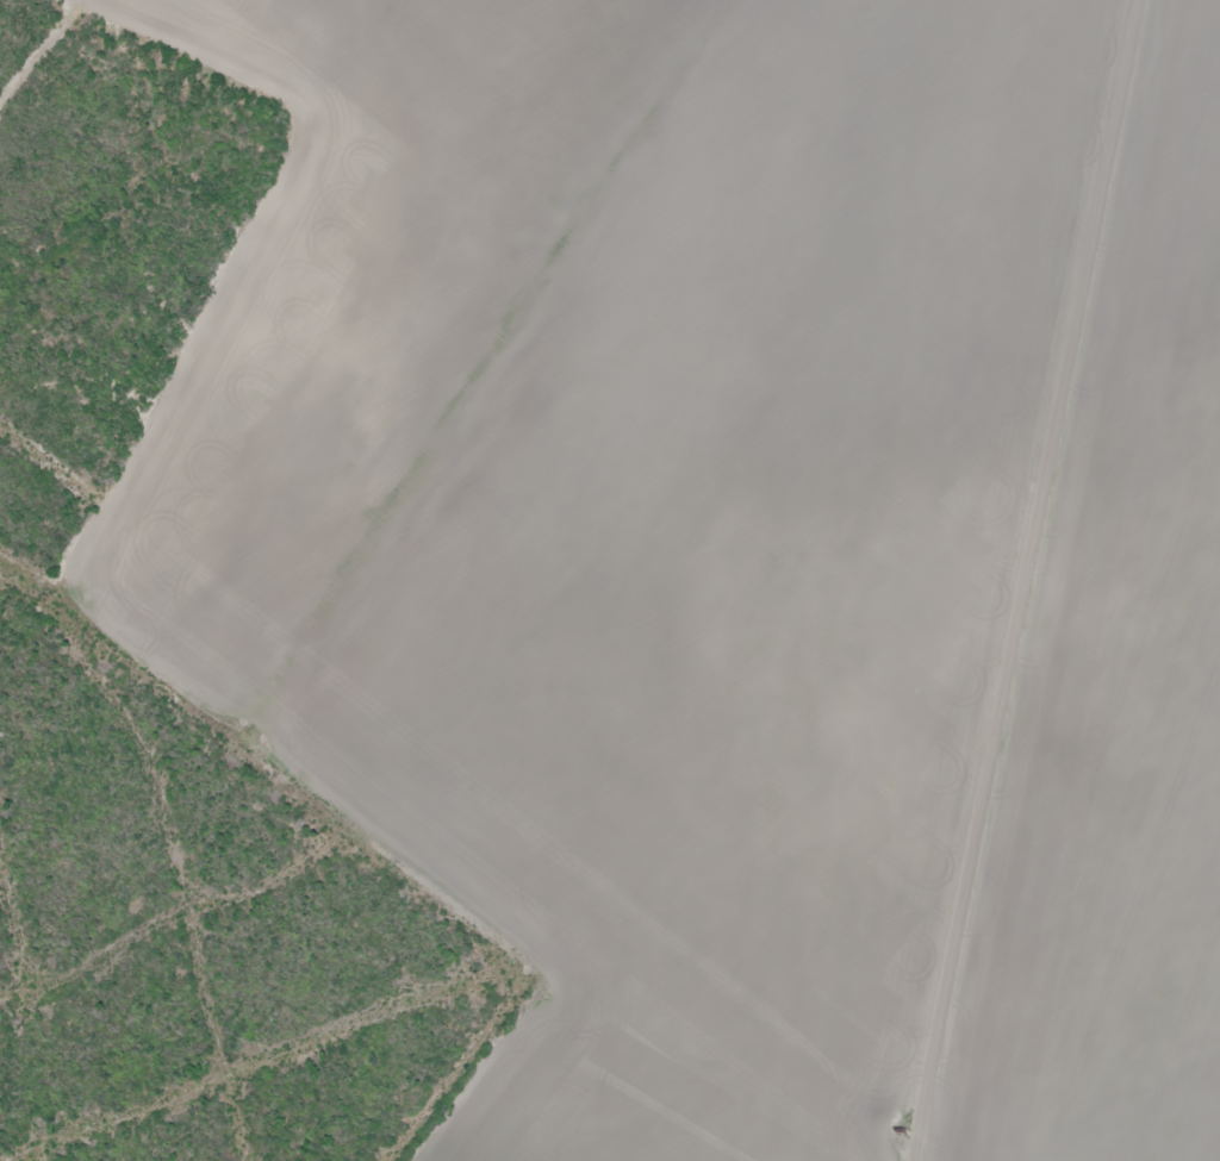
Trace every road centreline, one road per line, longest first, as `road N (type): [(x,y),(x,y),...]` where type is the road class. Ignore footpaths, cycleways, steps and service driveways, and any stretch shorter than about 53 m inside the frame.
road 1 (residential): [(904,1160),(1129,0)]

